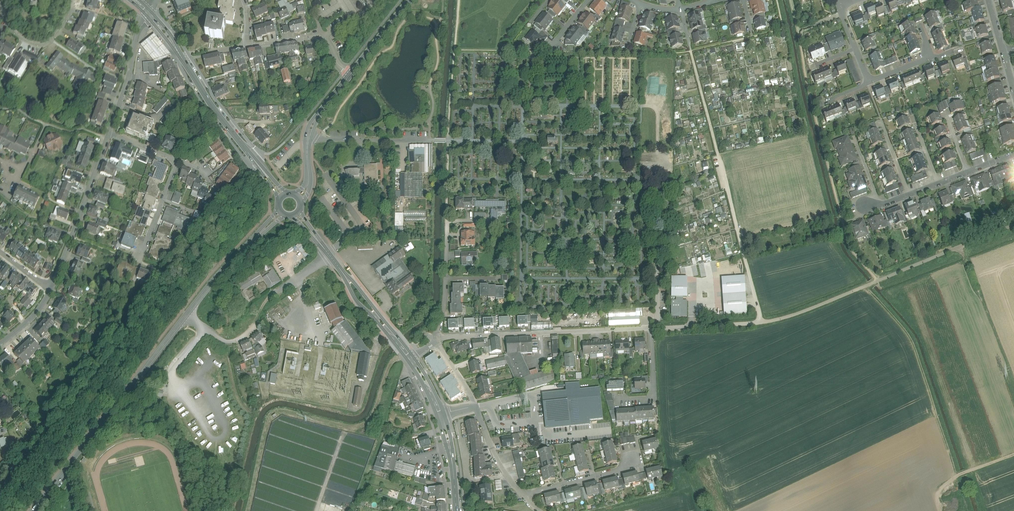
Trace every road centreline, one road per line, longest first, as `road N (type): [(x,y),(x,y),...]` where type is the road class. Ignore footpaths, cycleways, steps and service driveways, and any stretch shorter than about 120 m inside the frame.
road 1 (tertiary): [(259,234),(217,277),(35,510)]
road 2 (track): [(790,0),(848,241),(878,281)]
road 3 (residential): [(1013,224),(761,322)]
road 4 (residential): [(651,328),(435,342)]
road 5 (residential): [(449,140),(445,294),(435,342)]
road 6 (secondary): [(149,11),(261,168)]
road 7 (unclassified): [(718,154),(761,322)]
road 8 (residential): [(110,131),(51,289)]
road 9 (secondary): [(318,241),(411,360)]
road 10 (track): [(959,246),(1013,386)]
road 11 (unclassified): [(309,134),(449,140)]
road 12 (residential): [(149,11),(110,131)]
road 13 (residential): [(351,74),(322,36),(247,46)]
road 14 (residential): [(479,416),(458,421),(469,481),(508,477)]
road 15 (unclassified): [(0,6),(12,31),(41,46),(60,30),(73,0)]

